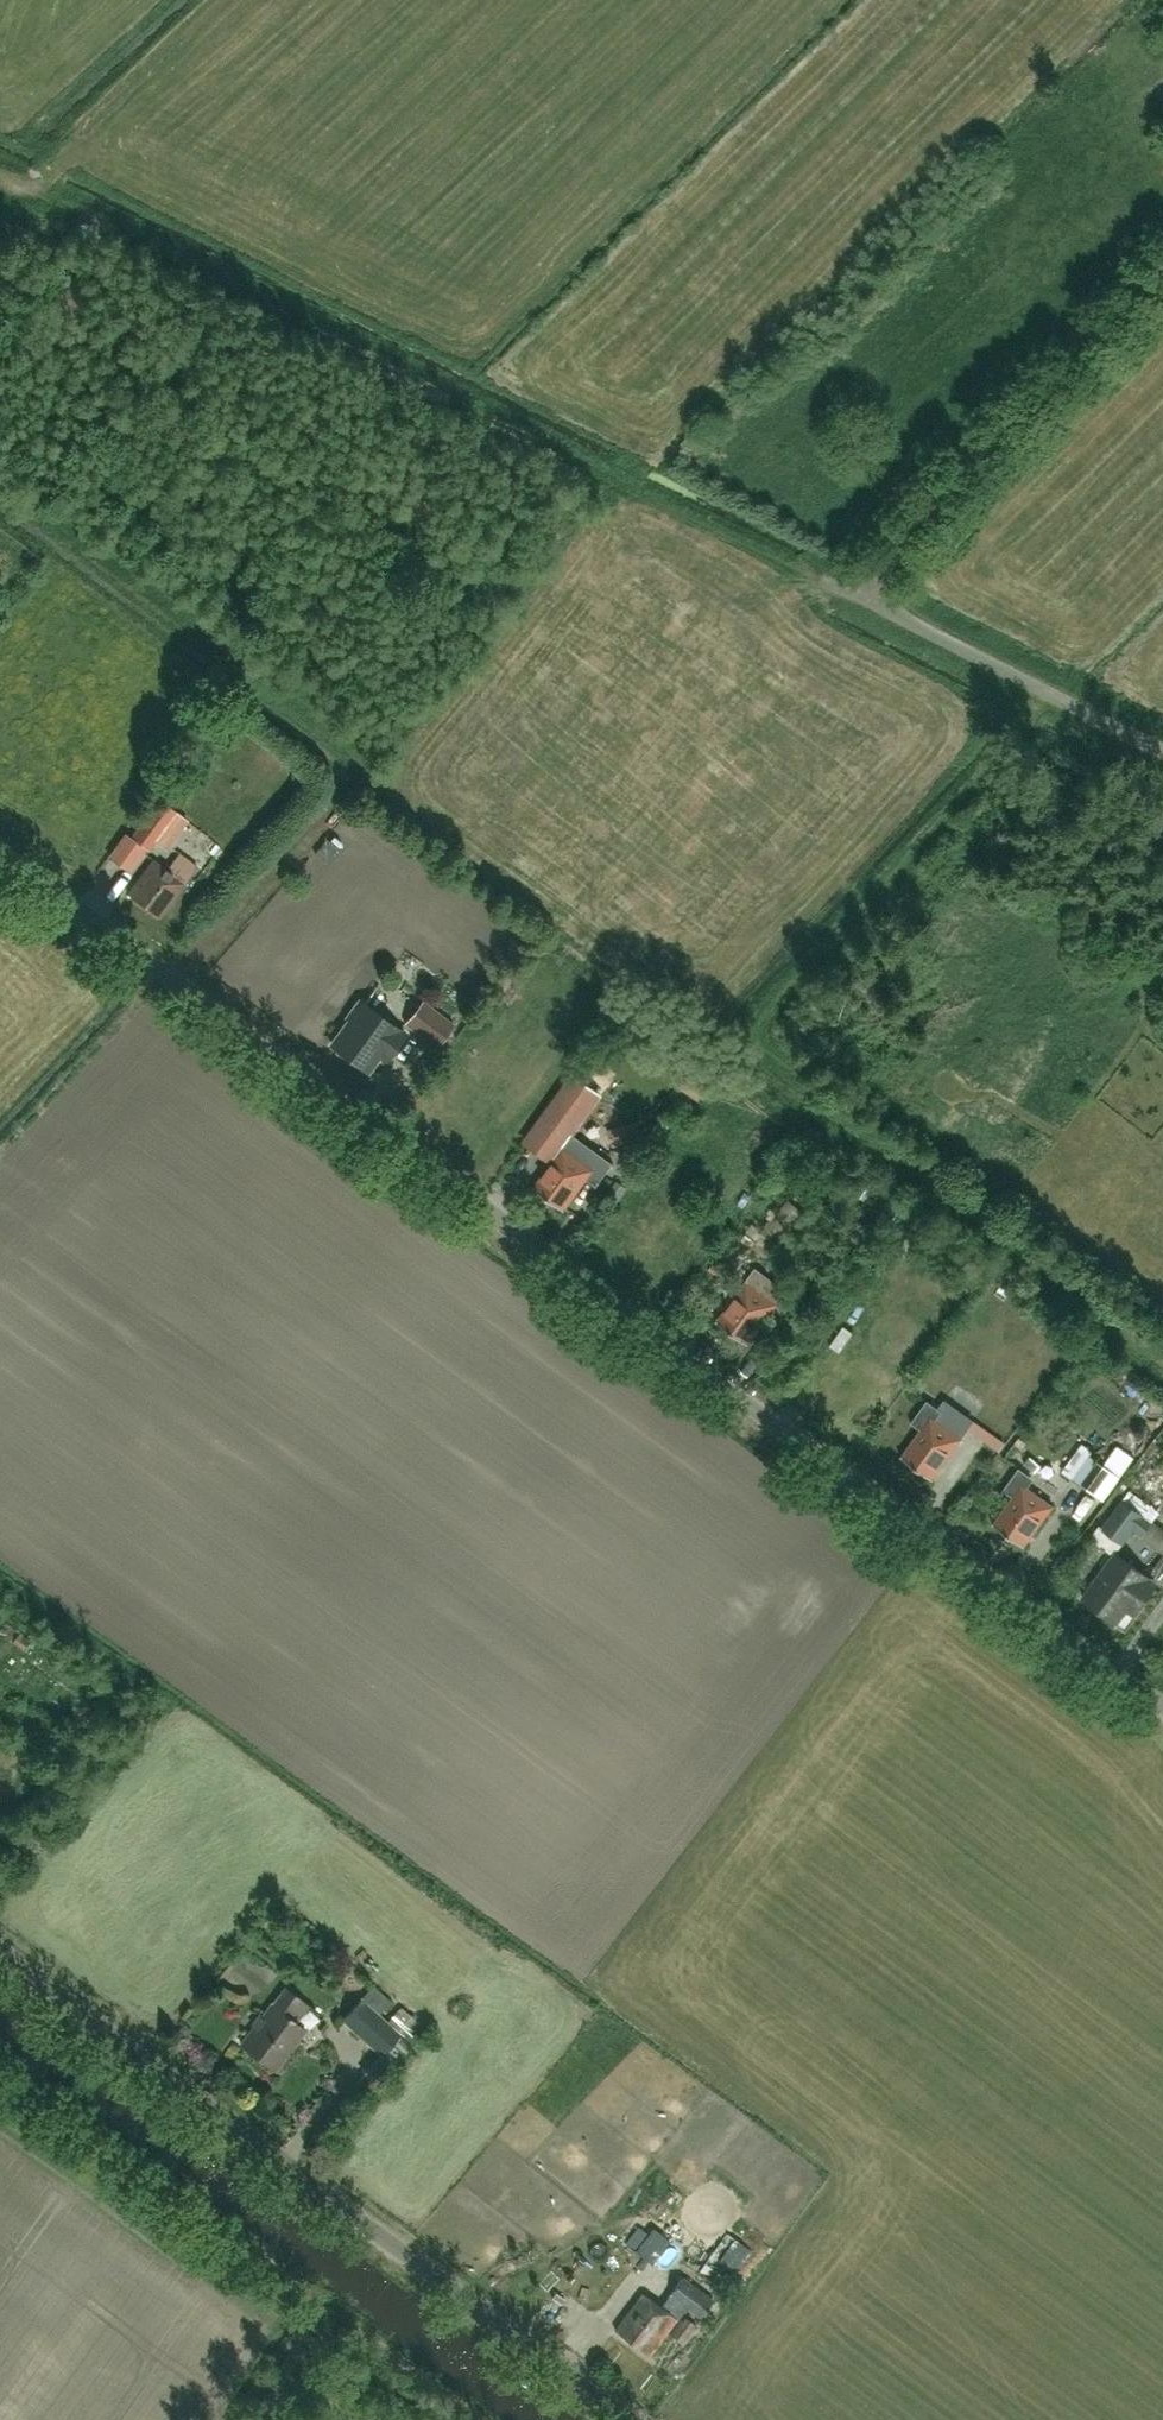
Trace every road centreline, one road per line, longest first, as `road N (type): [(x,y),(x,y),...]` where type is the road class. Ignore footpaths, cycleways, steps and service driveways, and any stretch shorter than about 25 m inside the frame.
road 1 (unclassified): [(1162,1706),(1131,1690),(0,849)]
road 2 (track): [(0,167),(855,594)]
road 3 (unclassified): [(620,2419),(0,1952)]
road 4 (unclassified): [(1162,751),(855,594)]
road 5 (unclassified): [(231,2419),(309,2304)]

